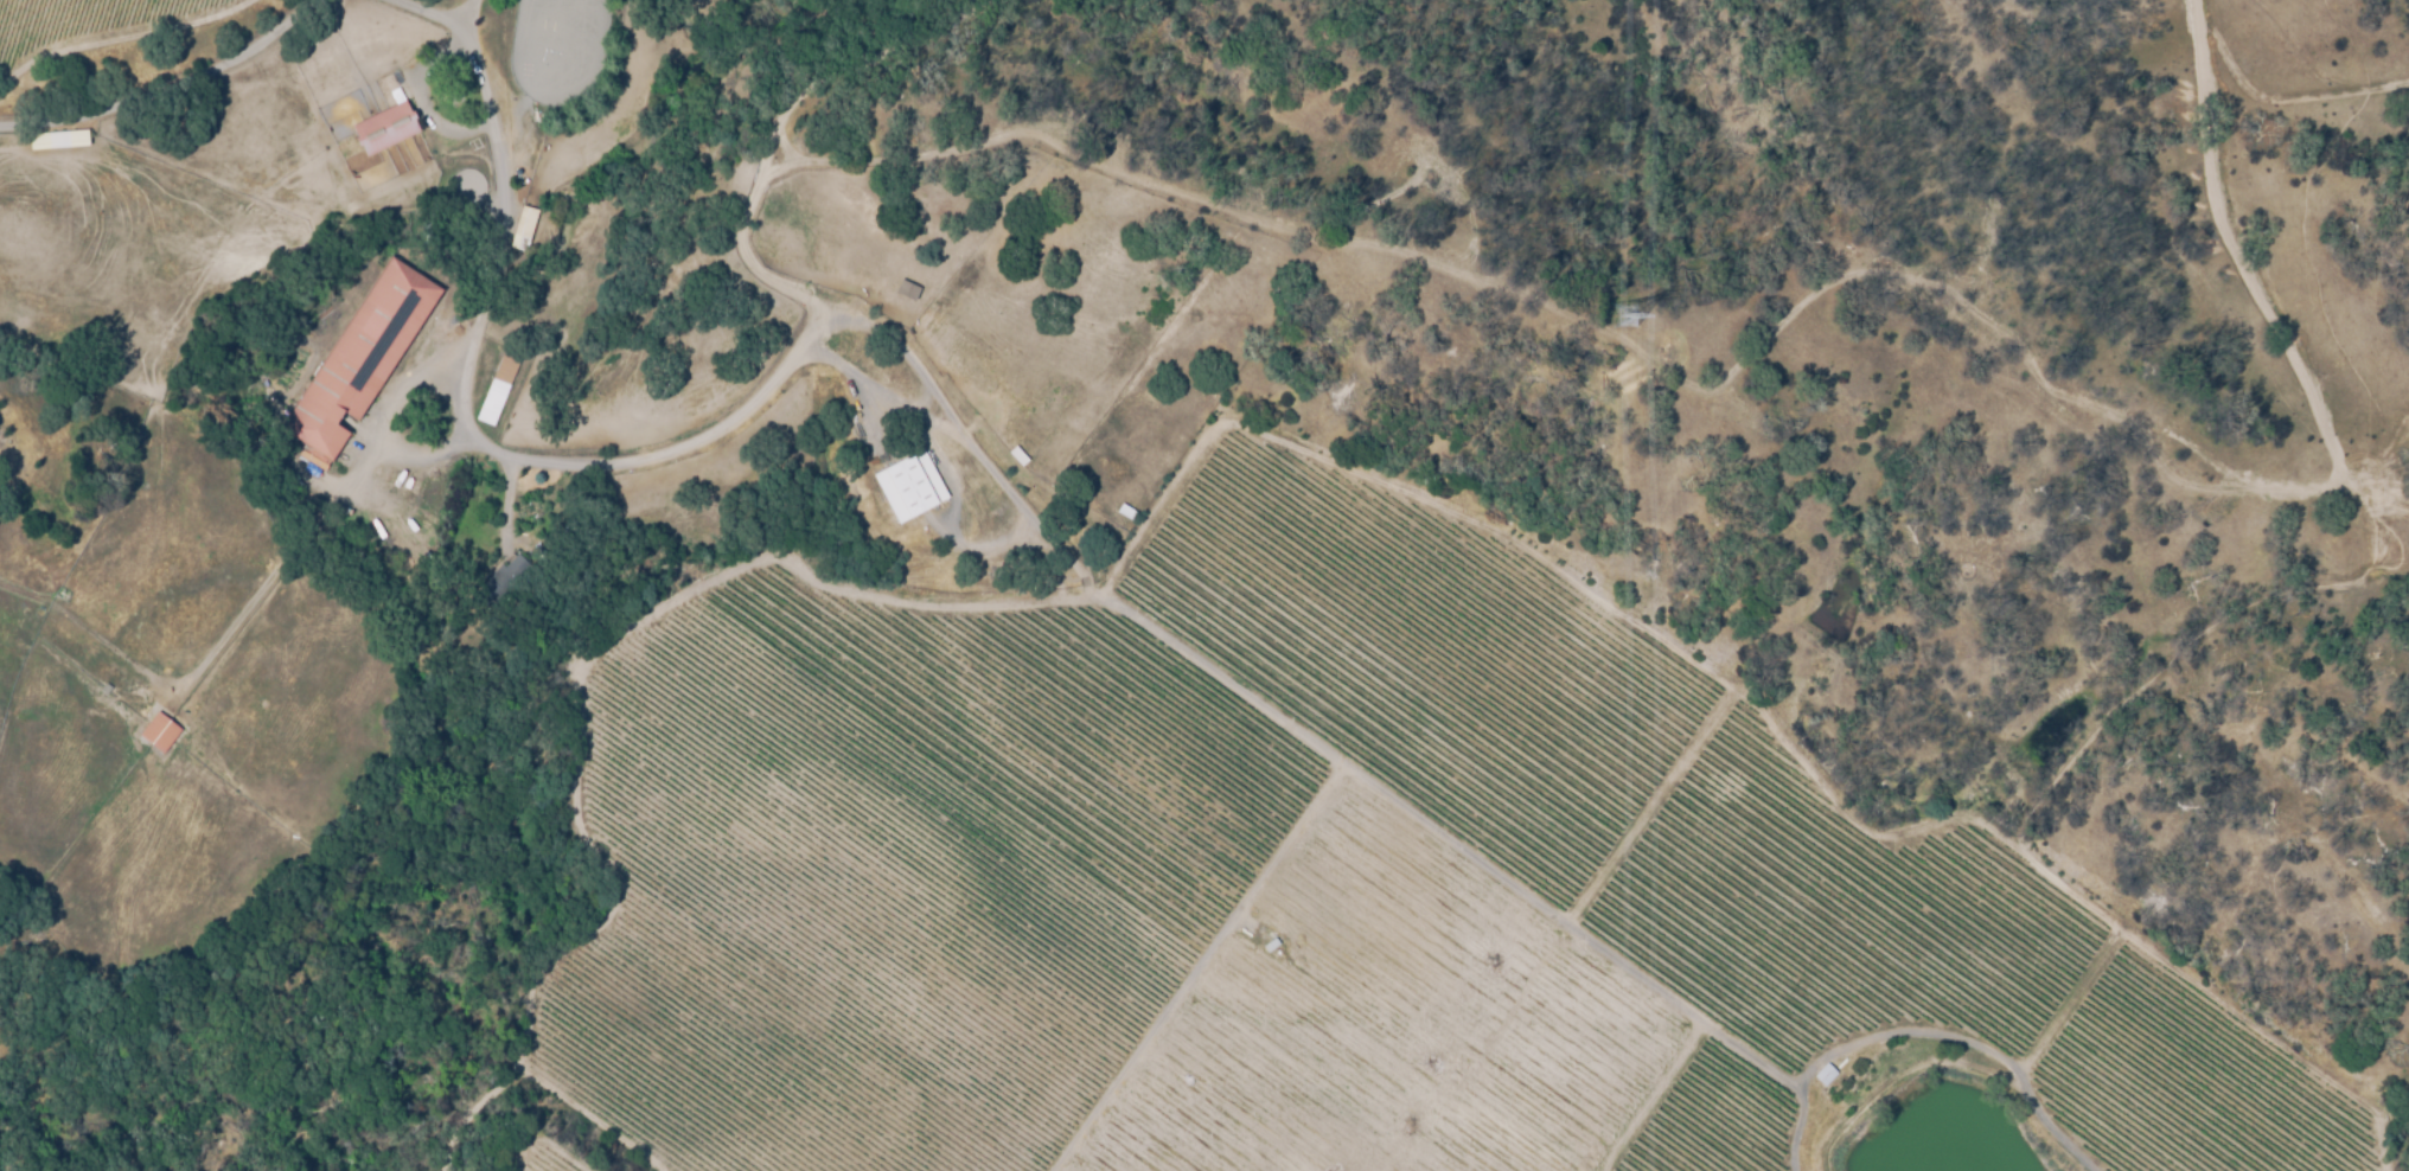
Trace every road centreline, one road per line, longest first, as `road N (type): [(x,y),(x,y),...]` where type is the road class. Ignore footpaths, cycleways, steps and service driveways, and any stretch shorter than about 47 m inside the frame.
road 1 (residential): [(380,0),(455,30),(471,56),(497,149),(501,239),(462,375),(460,410),(473,441),(506,459),(561,466),(624,463),(685,446),(731,423),(767,390),(811,327),(813,301),(760,257),(752,239),(752,218),(790,133),(806,108),(846,82),(997,0)]
road 2 (residential): [(0,127),(127,101),(231,58),(325,0)]

